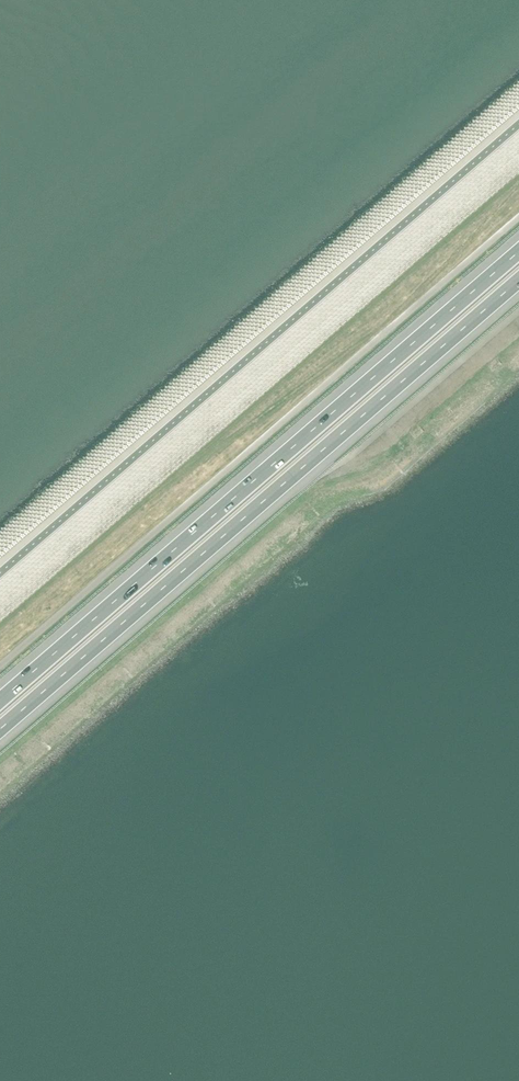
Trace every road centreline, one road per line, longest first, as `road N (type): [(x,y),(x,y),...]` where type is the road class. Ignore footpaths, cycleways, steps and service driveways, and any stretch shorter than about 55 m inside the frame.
road 1 (motorway): [(518,252),(0,701)]
road 2 (motorway): [(0,730),(518,281)]

